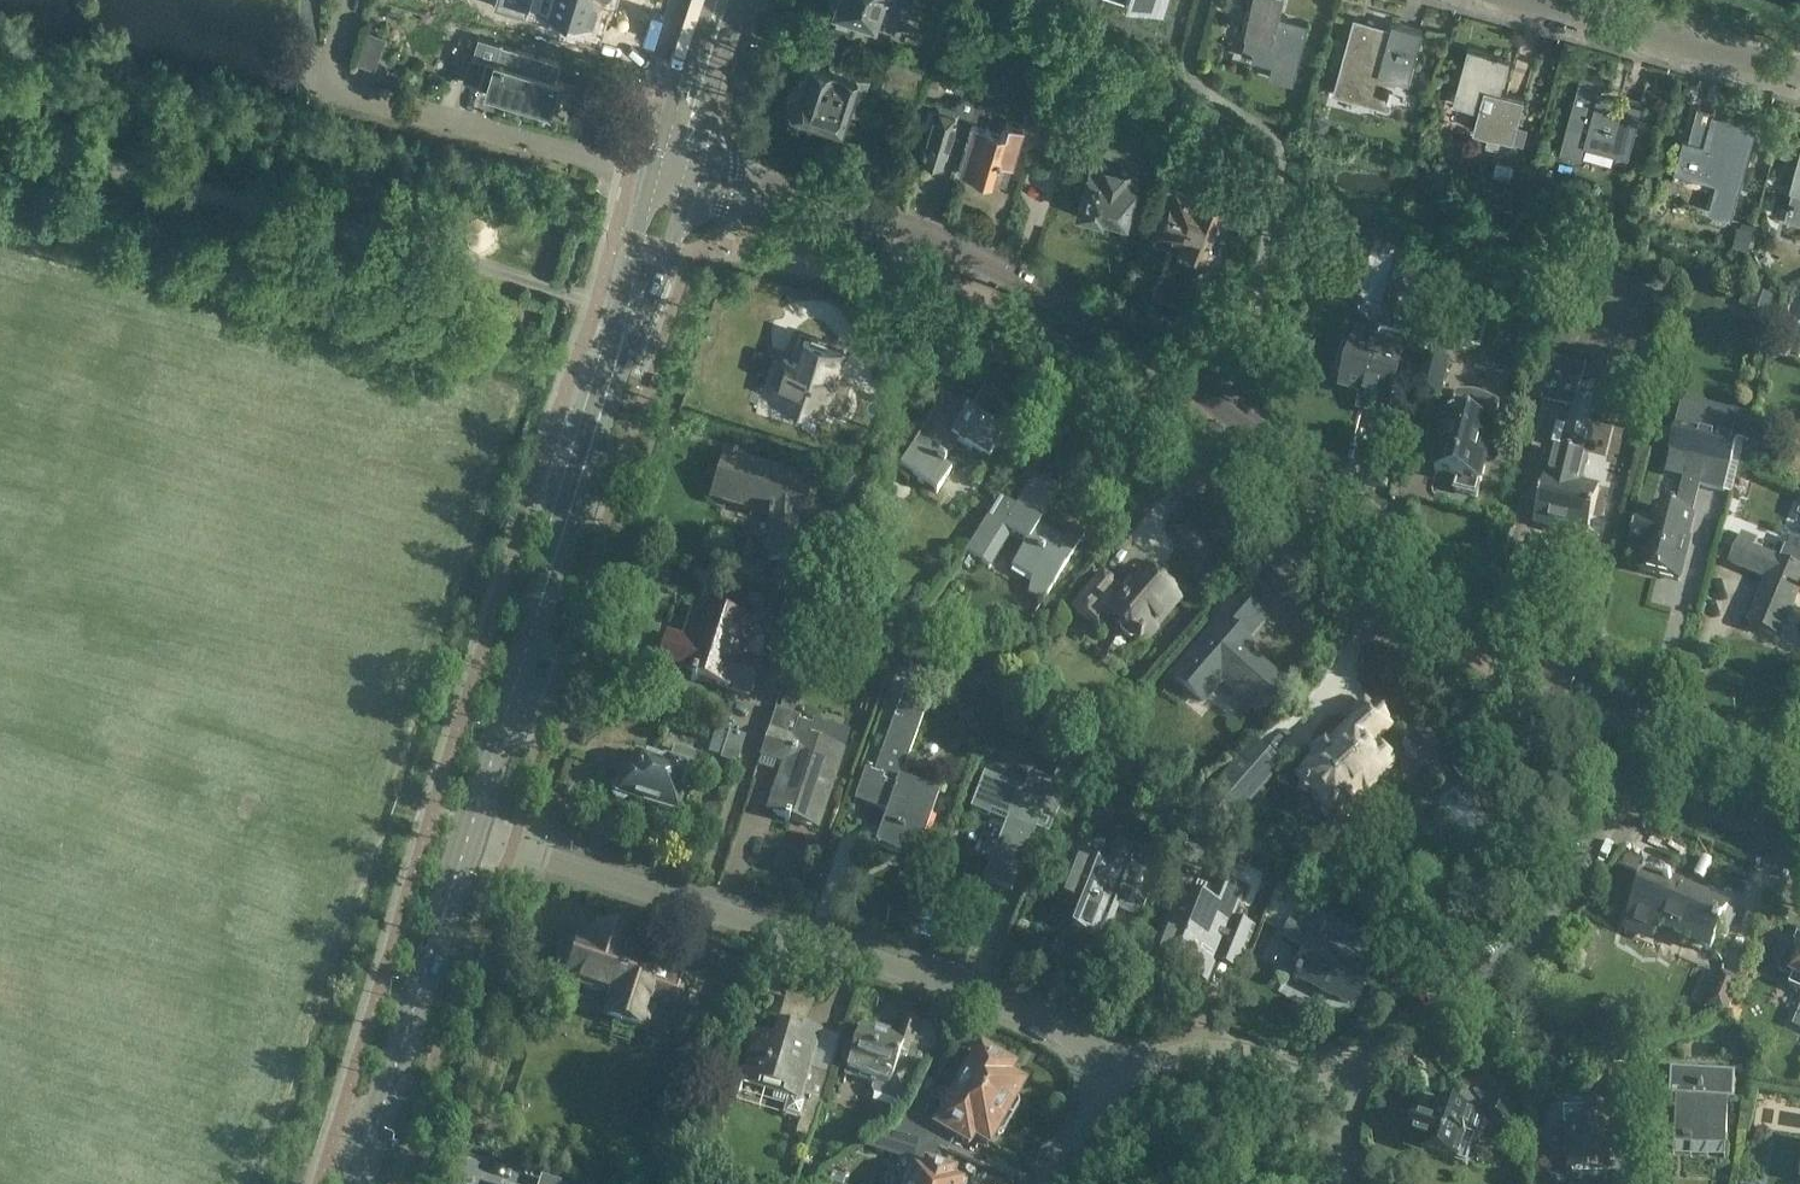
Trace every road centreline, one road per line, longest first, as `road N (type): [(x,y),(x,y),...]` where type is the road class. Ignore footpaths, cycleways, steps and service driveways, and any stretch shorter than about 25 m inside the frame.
road 1 (secondary): [(1637,711),(1551,691),(1464,628),(1369,528),(1220,412),(988,255),(871,208),(727,183)]
road 2 (residential): [(467,835),(854,952),(1055,1026),(1115,1078)]
road 3 (track): [(0,141),(626,313)]
road 4 (primary): [(467,835),(626,313)]
road 5 (residential): [(1319,1085),(1367,1065),(1513,962),(1591,877),(1637,711)]
road 6 (primary): [(358,1183),(467,835)]
road 7 (unclassified): [(1799,84),(1500,0)]
road 8 (residential): [(1115,1078),(1157,1052),(1239,1041),(1290,1057),(1319,1085)]
road 9 (secondary): [(1799,777),(1637,711)]
road 10 (primary): [(626,313),(684,179)]
road 11 (primary): [(662,174),(626,313)]
road 12 (residential): [(1039,1183),(1064,1134),(1115,1078)]

